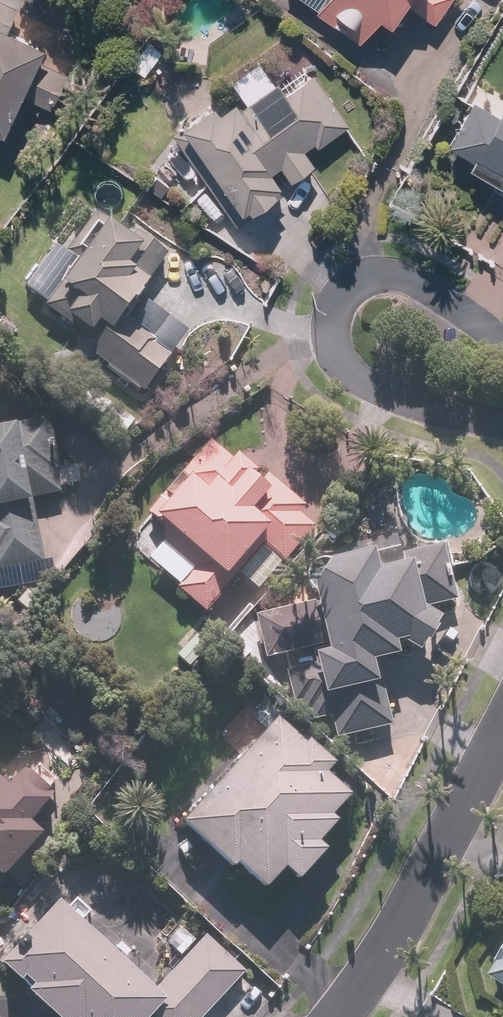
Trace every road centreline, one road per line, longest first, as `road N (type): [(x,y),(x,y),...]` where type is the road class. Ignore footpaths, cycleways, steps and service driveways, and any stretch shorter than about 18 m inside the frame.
road 1 (residential): [(502,733),(396,934),(339,1016)]
road 2 (residential): [(502,433),(361,380),(332,349),(325,312),(337,290)]
road 3 (residential): [(337,290),(374,266),(416,278),(502,347)]

